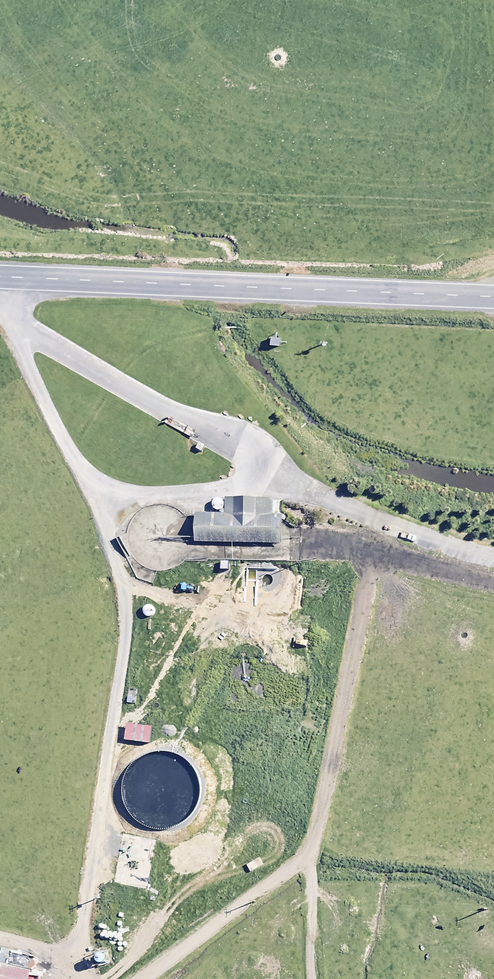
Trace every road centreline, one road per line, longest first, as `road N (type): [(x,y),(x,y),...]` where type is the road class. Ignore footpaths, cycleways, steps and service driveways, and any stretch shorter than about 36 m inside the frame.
road 1 (track): [(74,966),(127,623),(119,557),(27,349),(24,324)]
road 2 (trunk): [(0,277),(493,297)]
road 3 (track): [(383,522),(303,858),(311,978)]
road 4 (track): [(143,978),(303,858)]

